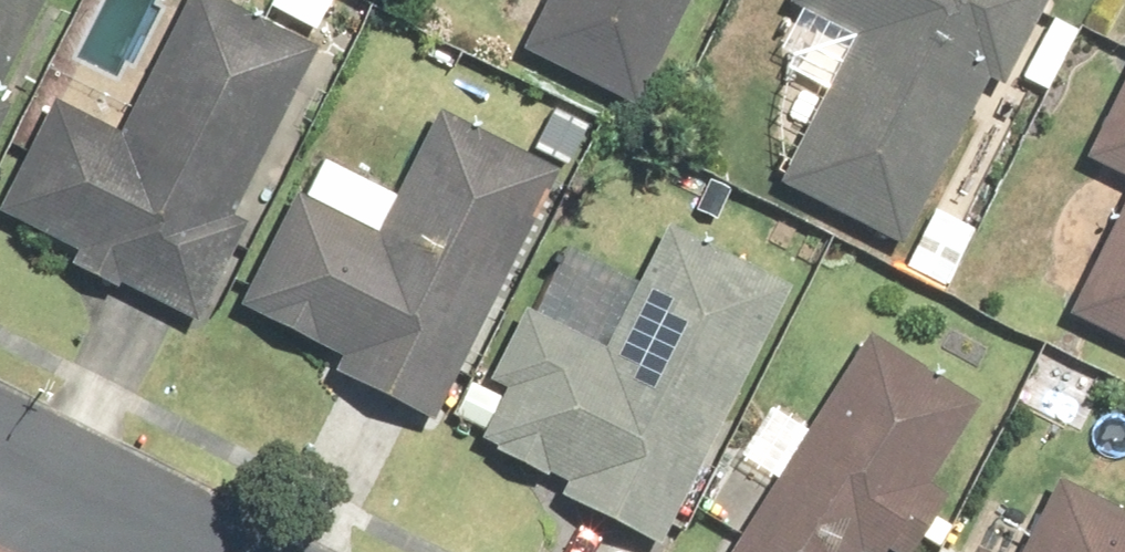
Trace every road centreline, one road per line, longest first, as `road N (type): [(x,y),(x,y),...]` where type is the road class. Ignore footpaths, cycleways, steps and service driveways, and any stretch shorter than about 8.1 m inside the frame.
road 1 (residential): [(32,456),(216,551)]

